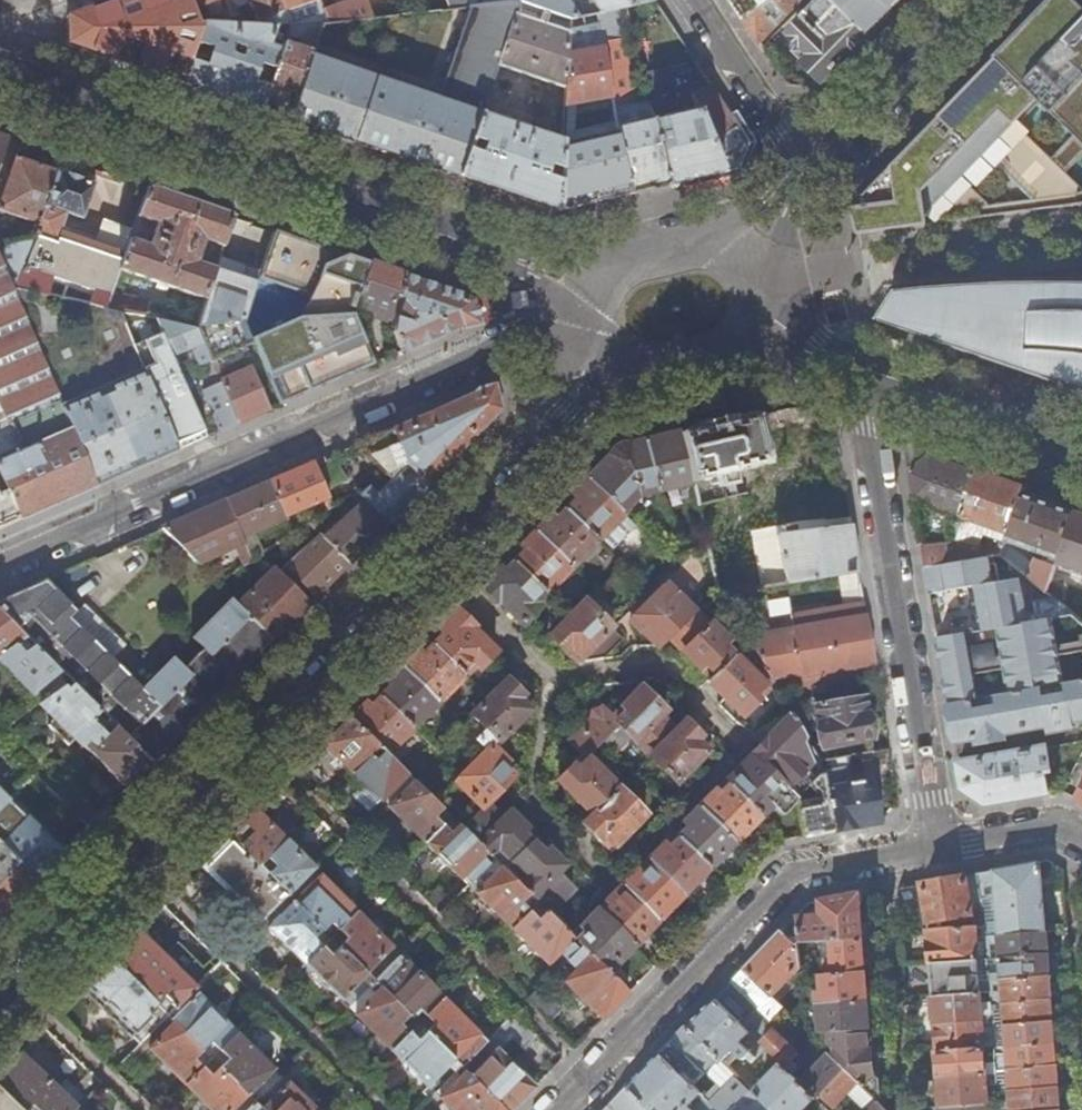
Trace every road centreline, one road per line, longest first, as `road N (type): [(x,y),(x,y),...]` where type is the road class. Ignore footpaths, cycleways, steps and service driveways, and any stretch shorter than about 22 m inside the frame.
road 1 (residential): [(0,1002),(615,367)]
road 2 (residential): [(0,563),(583,314)]
road 3 (residential): [(0,83),(594,283)]
road 4 (residential): [(560,1109),(788,878),(937,848)]
road 5 (residential): [(863,379),(937,848)]
road 6 (residential): [(806,167),(973,0)]
road 7 (residential): [(863,379),(1081,451)]
road 8 (residential): [(697,0),(806,167)]
road 9 (residential): [(615,367),(634,373),(693,365),(740,354),(761,334)]
road 10 (residential): [(937,848),(1047,828),(1081,840)]
road 11 (residential): [(713,241),(625,260),(594,283)]

